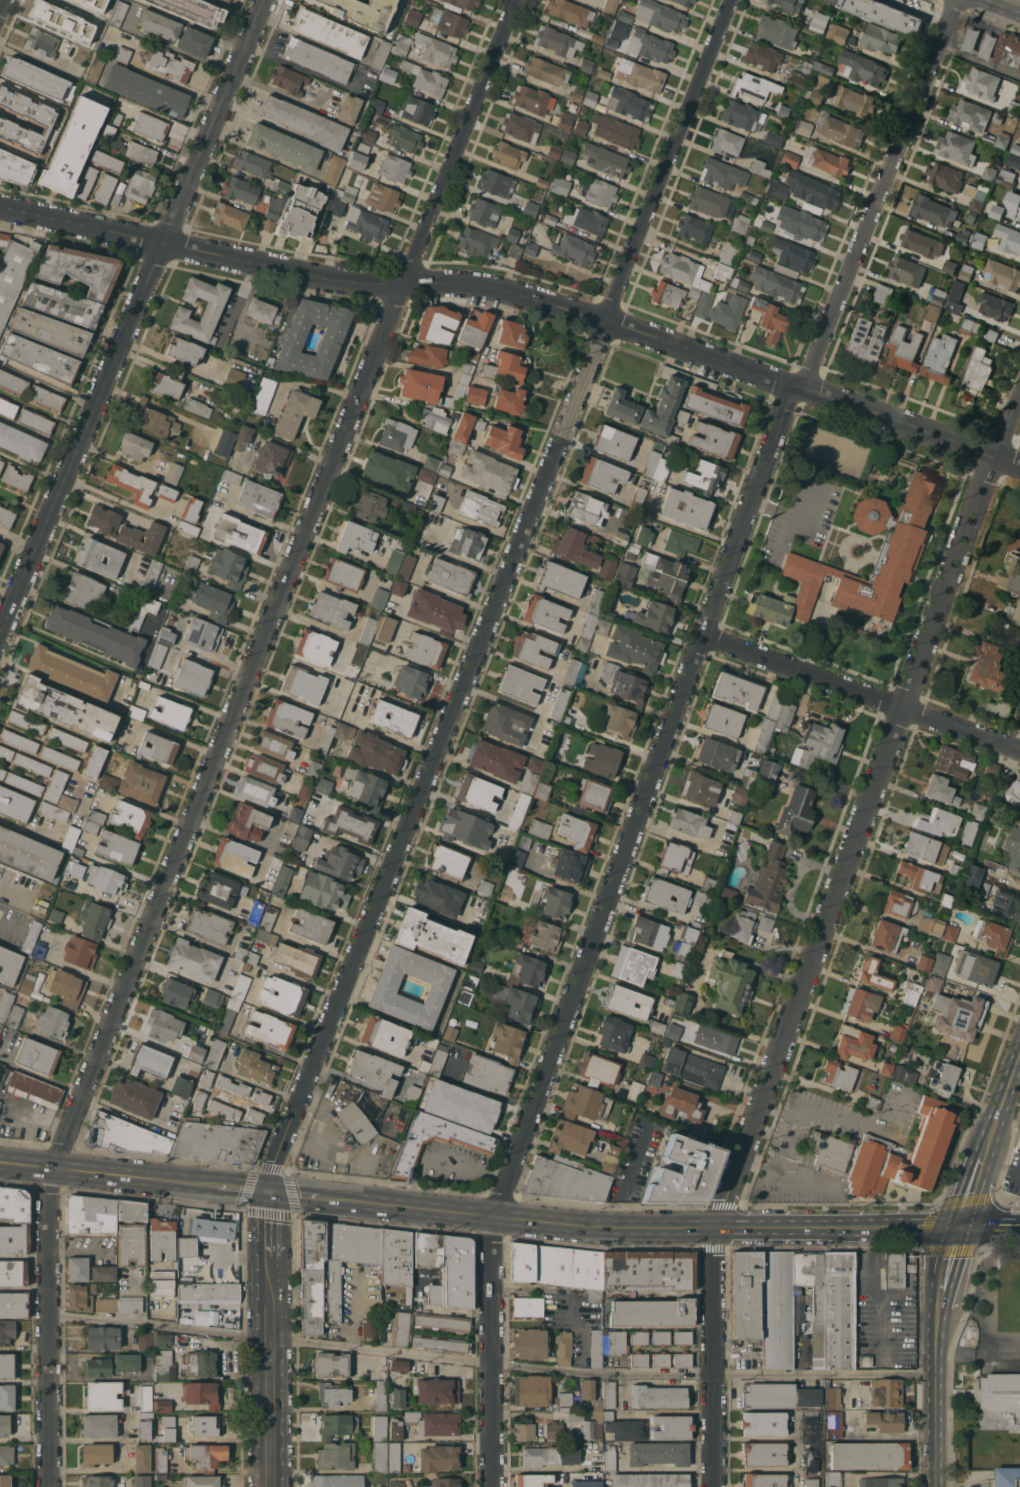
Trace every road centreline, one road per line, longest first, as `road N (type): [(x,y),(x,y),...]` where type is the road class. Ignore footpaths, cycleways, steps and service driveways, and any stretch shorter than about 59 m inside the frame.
road 1 (residential): [(514,0),(52,1168),(50,1486)]
road 2 (residential): [(730,0),(283,1136),(270,1192)]
road 3 (residential): [(797,386),(492,1217),(495,1486)]
road 4 (tertiary): [(1019,465),(509,291),(334,279),(162,241)]
road 5 (residential): [(1019,391),(717,1227)]
road 6 (tertiary): [(265,0),(0,630)]
road 7 (secondary): [(322,1198),(597,1228),(887,1228)]
road 8 (residential): [(954,0),(797,386)]
road 9 (residential): [(1019,750),(702,635)]
road 10 (residential): [(717,1227),(717,1486)]
road 11 (tertiary): [(270,1260),(272,1486)]
road 12 (secondary): [(0,1162),(216,1186)]
road 13 (secondary): [(936,1320),(936,1486)]
road 14 (tertiary): [(162,241),(0,205)]

